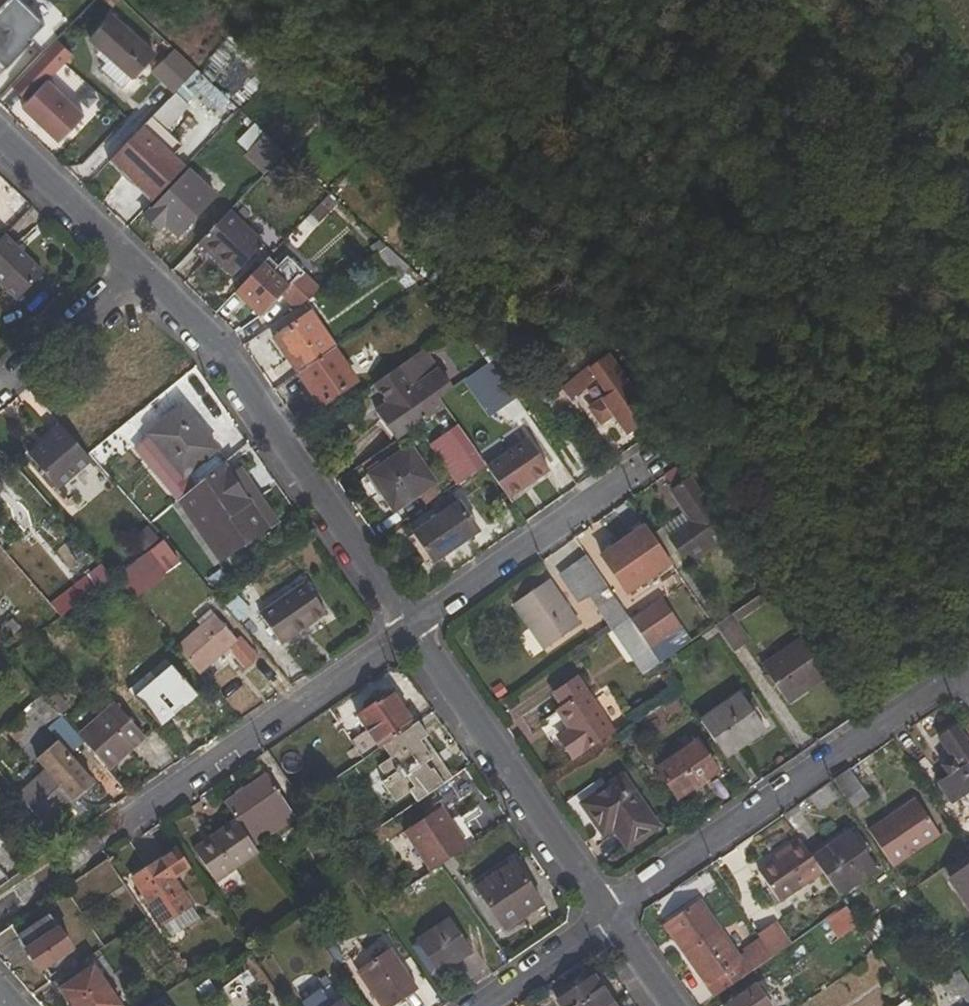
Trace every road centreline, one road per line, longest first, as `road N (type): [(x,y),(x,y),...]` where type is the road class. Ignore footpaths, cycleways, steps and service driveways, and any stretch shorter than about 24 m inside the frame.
road 1 (residential): [(132,272),(240,374),(411,628)]
road 2 (residential): [(968,689),(941,685),(610,915)]
road 3 (residential): [(411,628),(85,849)]
road 4 (residential): [(411,628),(610,915)]
road 5 (residential): [(656,458),(411,628)]
road 6 (residential): [(0,145),(132,272)]
road 7 (residential): [(132,272),(0,394)]
road 8 (residential): [(610,915),(481,1005)]

